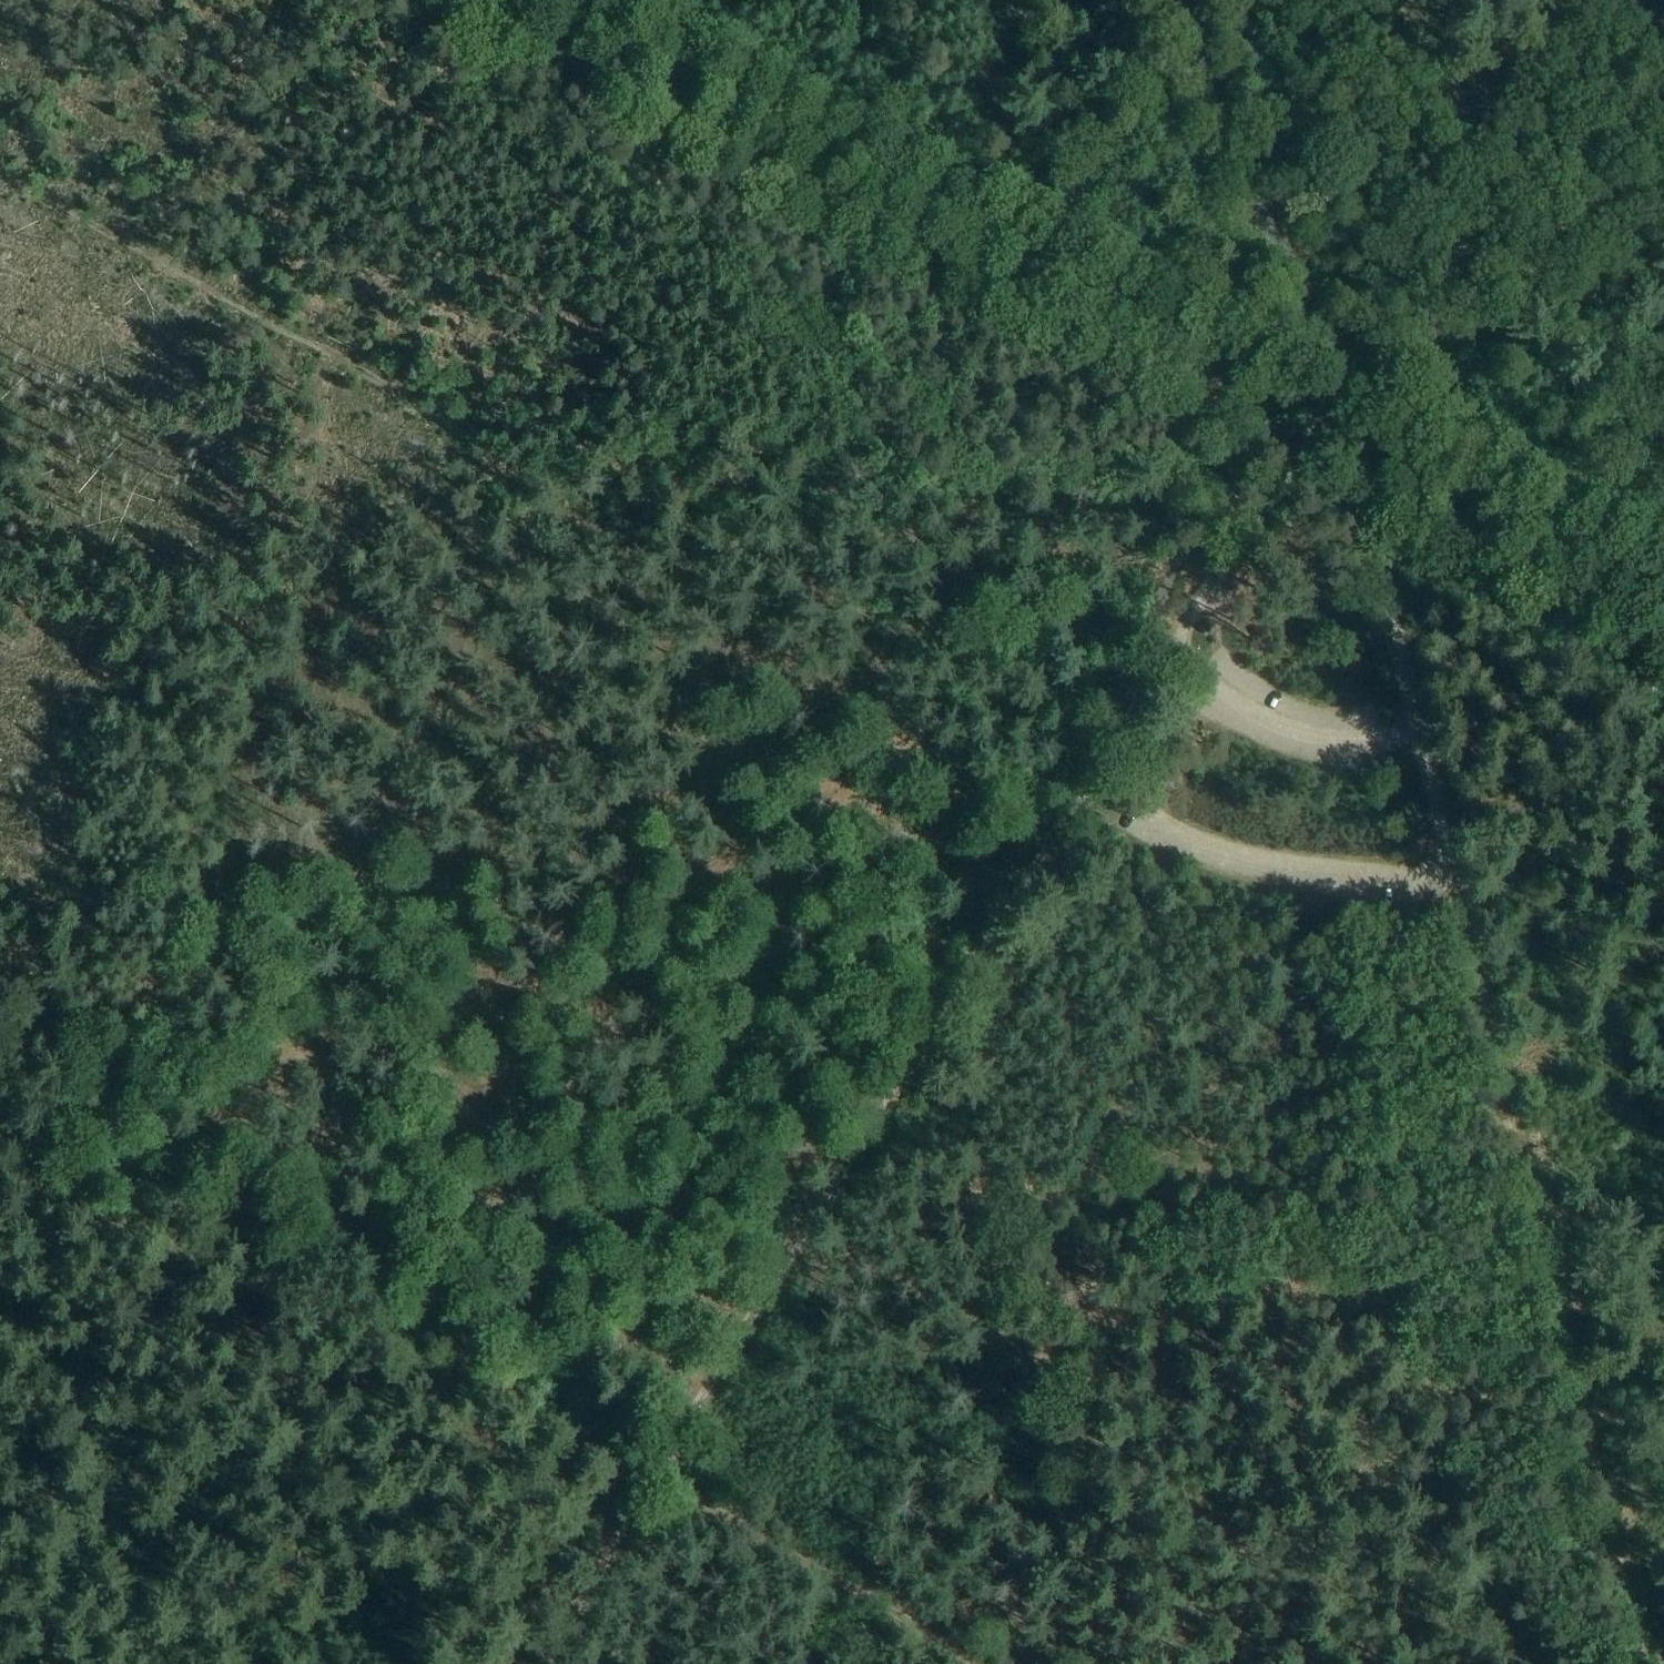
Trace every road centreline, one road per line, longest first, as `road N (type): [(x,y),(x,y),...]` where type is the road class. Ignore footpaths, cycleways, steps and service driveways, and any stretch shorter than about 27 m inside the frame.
road 1 (track): [(982,1663),(648,1480),(589,1508),(0,1174)]
road 2 (track): [(1101,764),(648,1480),(553,1663)]
road 3 (track): [(554,0),(1346,418)]
road 4 (track): [(1642,1663),(1450,874)]
road 5 (unclassified): [(1346,418),(1168,0)]
road 6 (unclassified): [(1346,418),(1663,588)]
road 7 (track): [(1346,418),(1356,372),(1485,143)]
road 8 (track): [(1485,143),(1565,0)]
road 9 (track): [(1663,254),(1545,309)]

